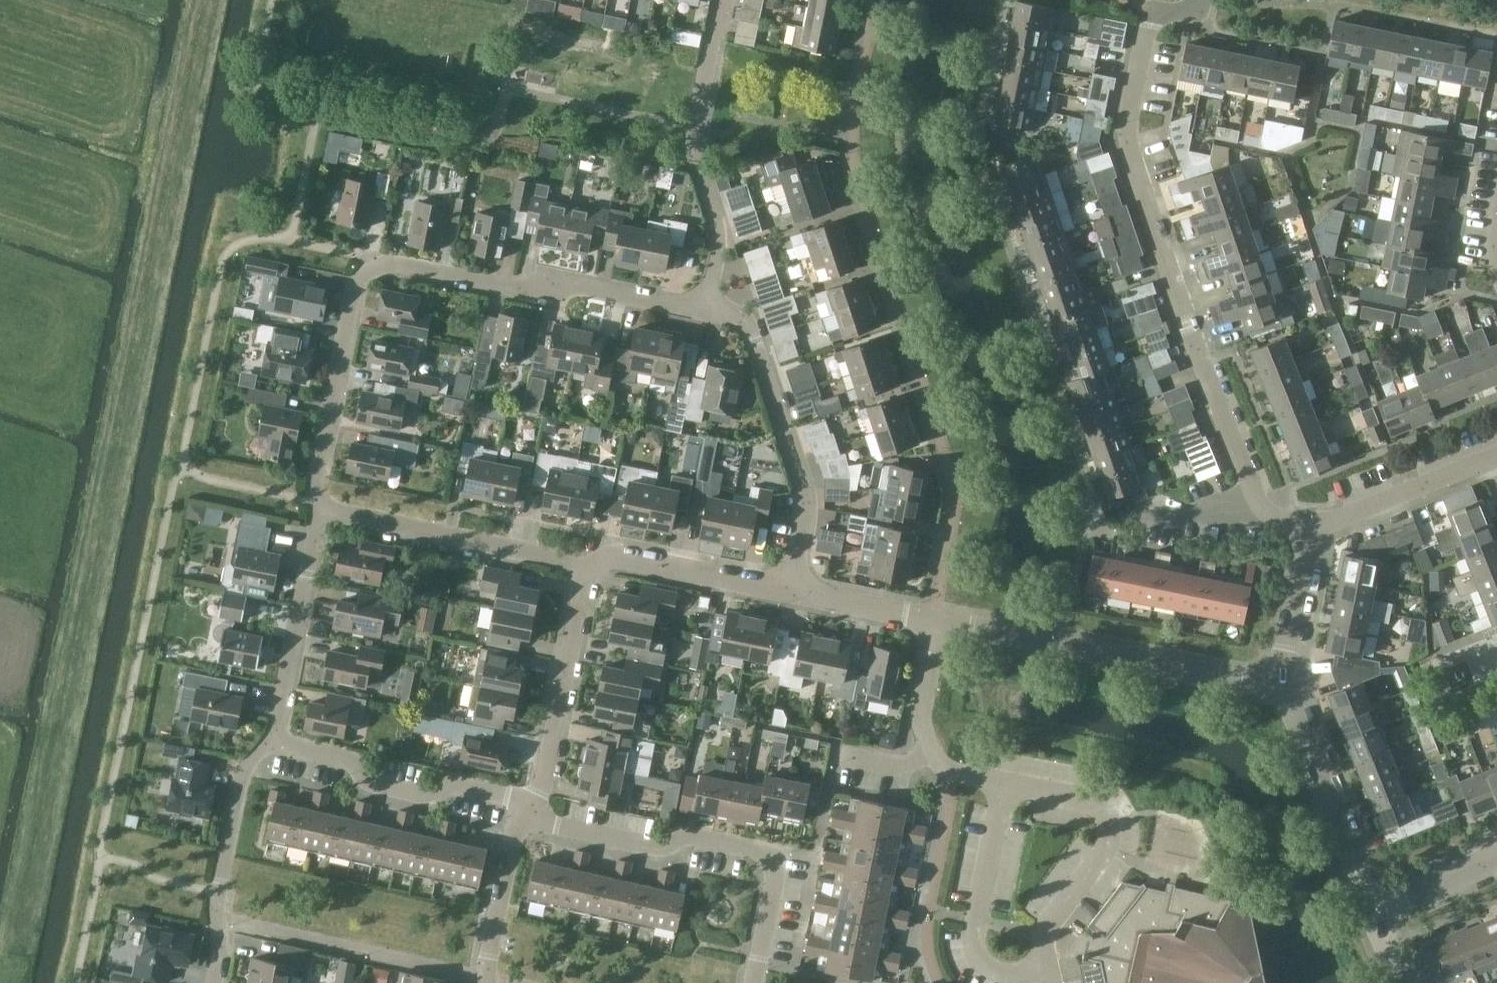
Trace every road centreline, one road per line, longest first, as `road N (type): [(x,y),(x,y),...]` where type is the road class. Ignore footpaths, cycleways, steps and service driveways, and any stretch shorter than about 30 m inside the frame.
road 1 (residential): [(322,506),(316,473),(353,294),(384,262),(519,289),(583,287),(705,309)]
road 2 (residential): [(1260,503),(1188,324),(1130,138),(1152,23),(1202,0)]
road 3 (residential): [(1045,982),(1050,923),(1099,858),(1108,826),(1095,807),(946,769),(928,746),(921,718),(939,621)]
road 4 (residential): [(754,982),(776,856),(694,838),(657,846),(530,811)]
road 5 (residential): [(1277,689),(939,621)]
road 6 (residential): [(705,309),(749,331),(801,486),(805,515),(790,590)]
road 7 (residential): [(705,309),(716,253),(714,213),(693,145),(721,0)]
road 8 (residential): [(593,570),(322,506)]
road 9 (residential): [(530,811),(451,787),(422,795),(367,782),(338,758),(274,738)]
road 10 (residential): [(216,982),(221,879),(240,785),(274,738)]
road 11 (residential): [(530,811),(544,784),(593,570)]
road 12 (residential): [(1375,913),(1277,689)]
road 13 (residential): [(274,738),(322,506)]
road 14 (residential): [(790,590),(624,561),(593,570)]
road 15 (residential): [(1490,459),(1310,528)]
road 16 (residential): [(489,982),(514,842),(530,811)]
road 17 (residential): [(1277,689),(1310,528)]
road 18 (residential): [(939,621),(790,590)]
road 19 (unclassified): [(1375,913),(1496,859)]
road 20 (residential): [(1143,516),(1228,519),(1260,503)]

